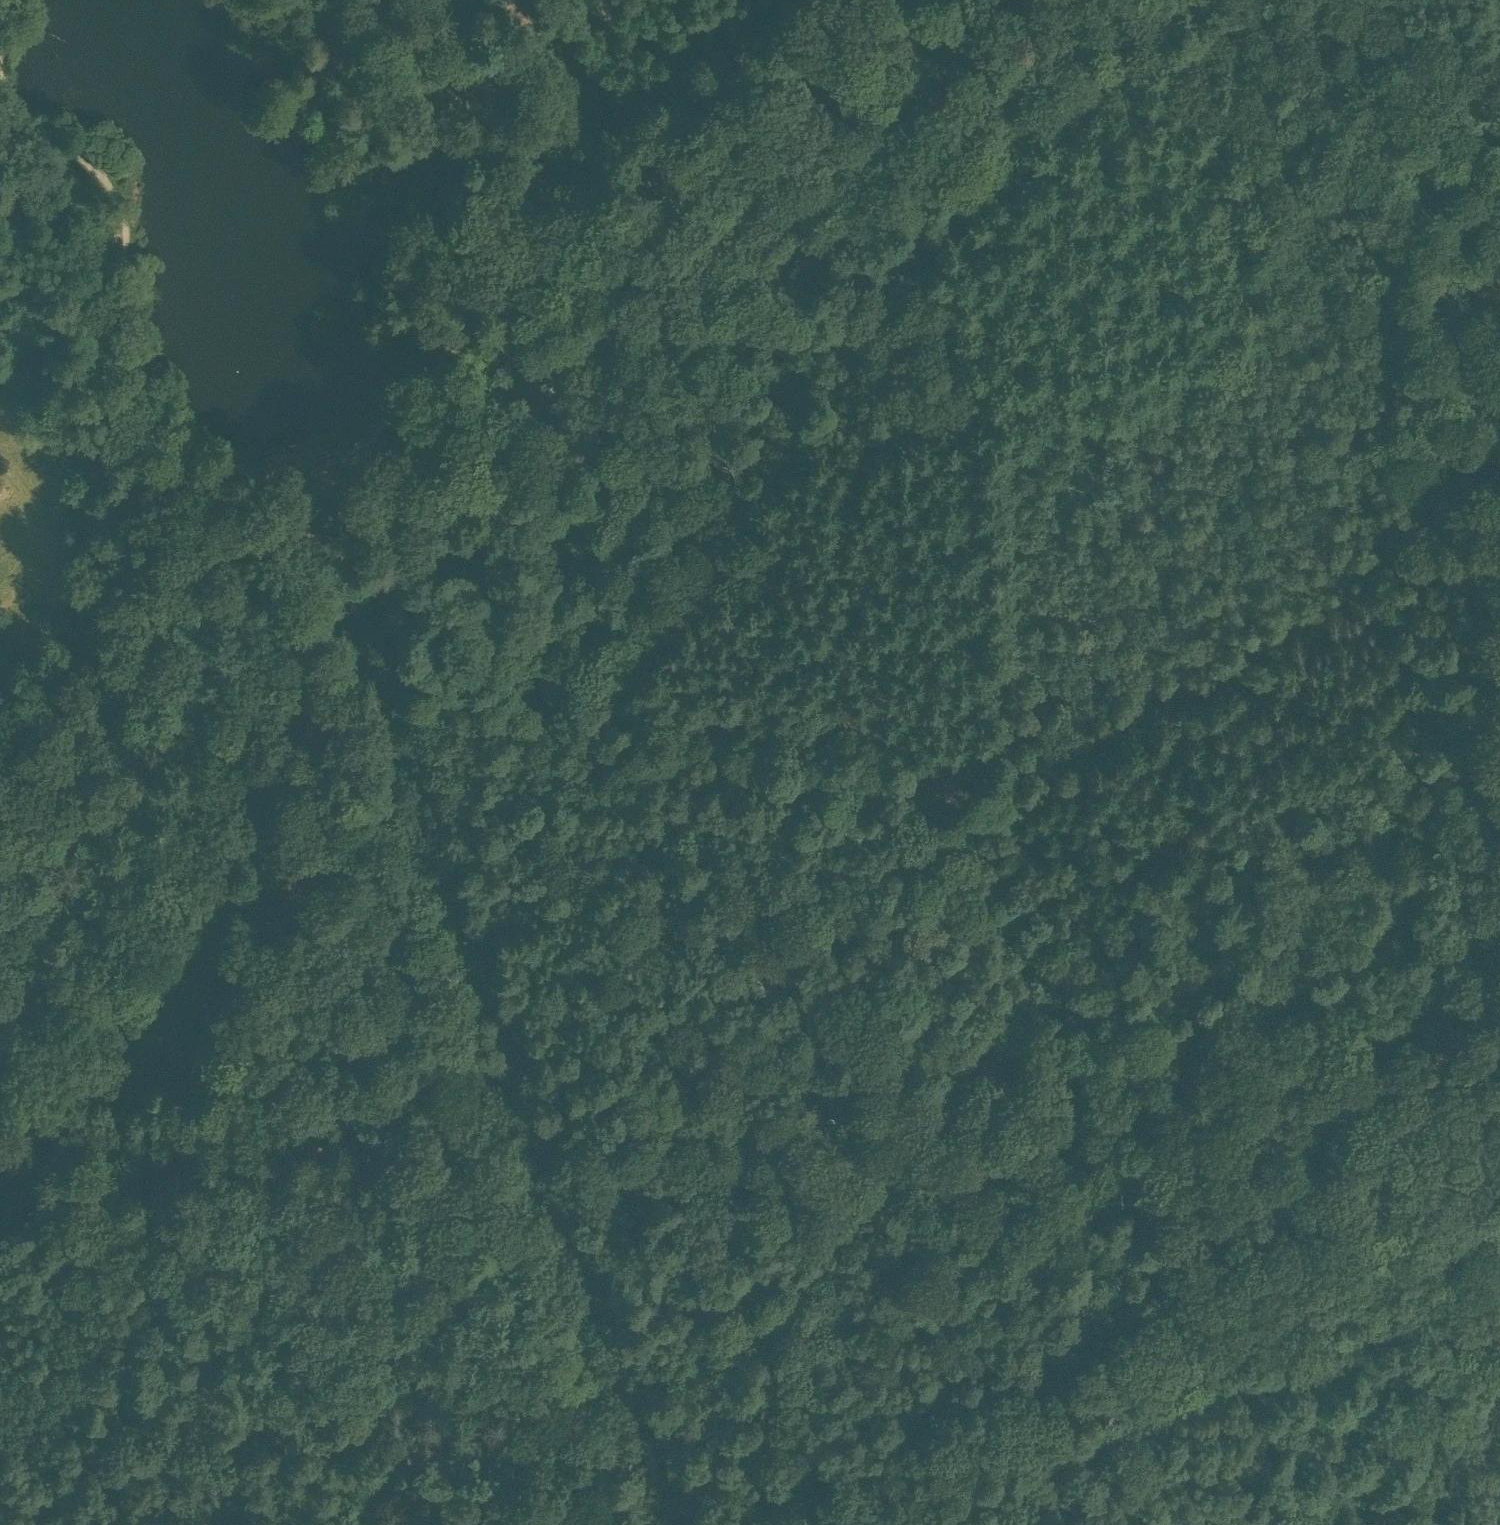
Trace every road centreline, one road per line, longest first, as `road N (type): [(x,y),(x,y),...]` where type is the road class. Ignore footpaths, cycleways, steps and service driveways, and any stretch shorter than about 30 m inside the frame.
road 1 (track): [(1499,76),(1331,0)]

